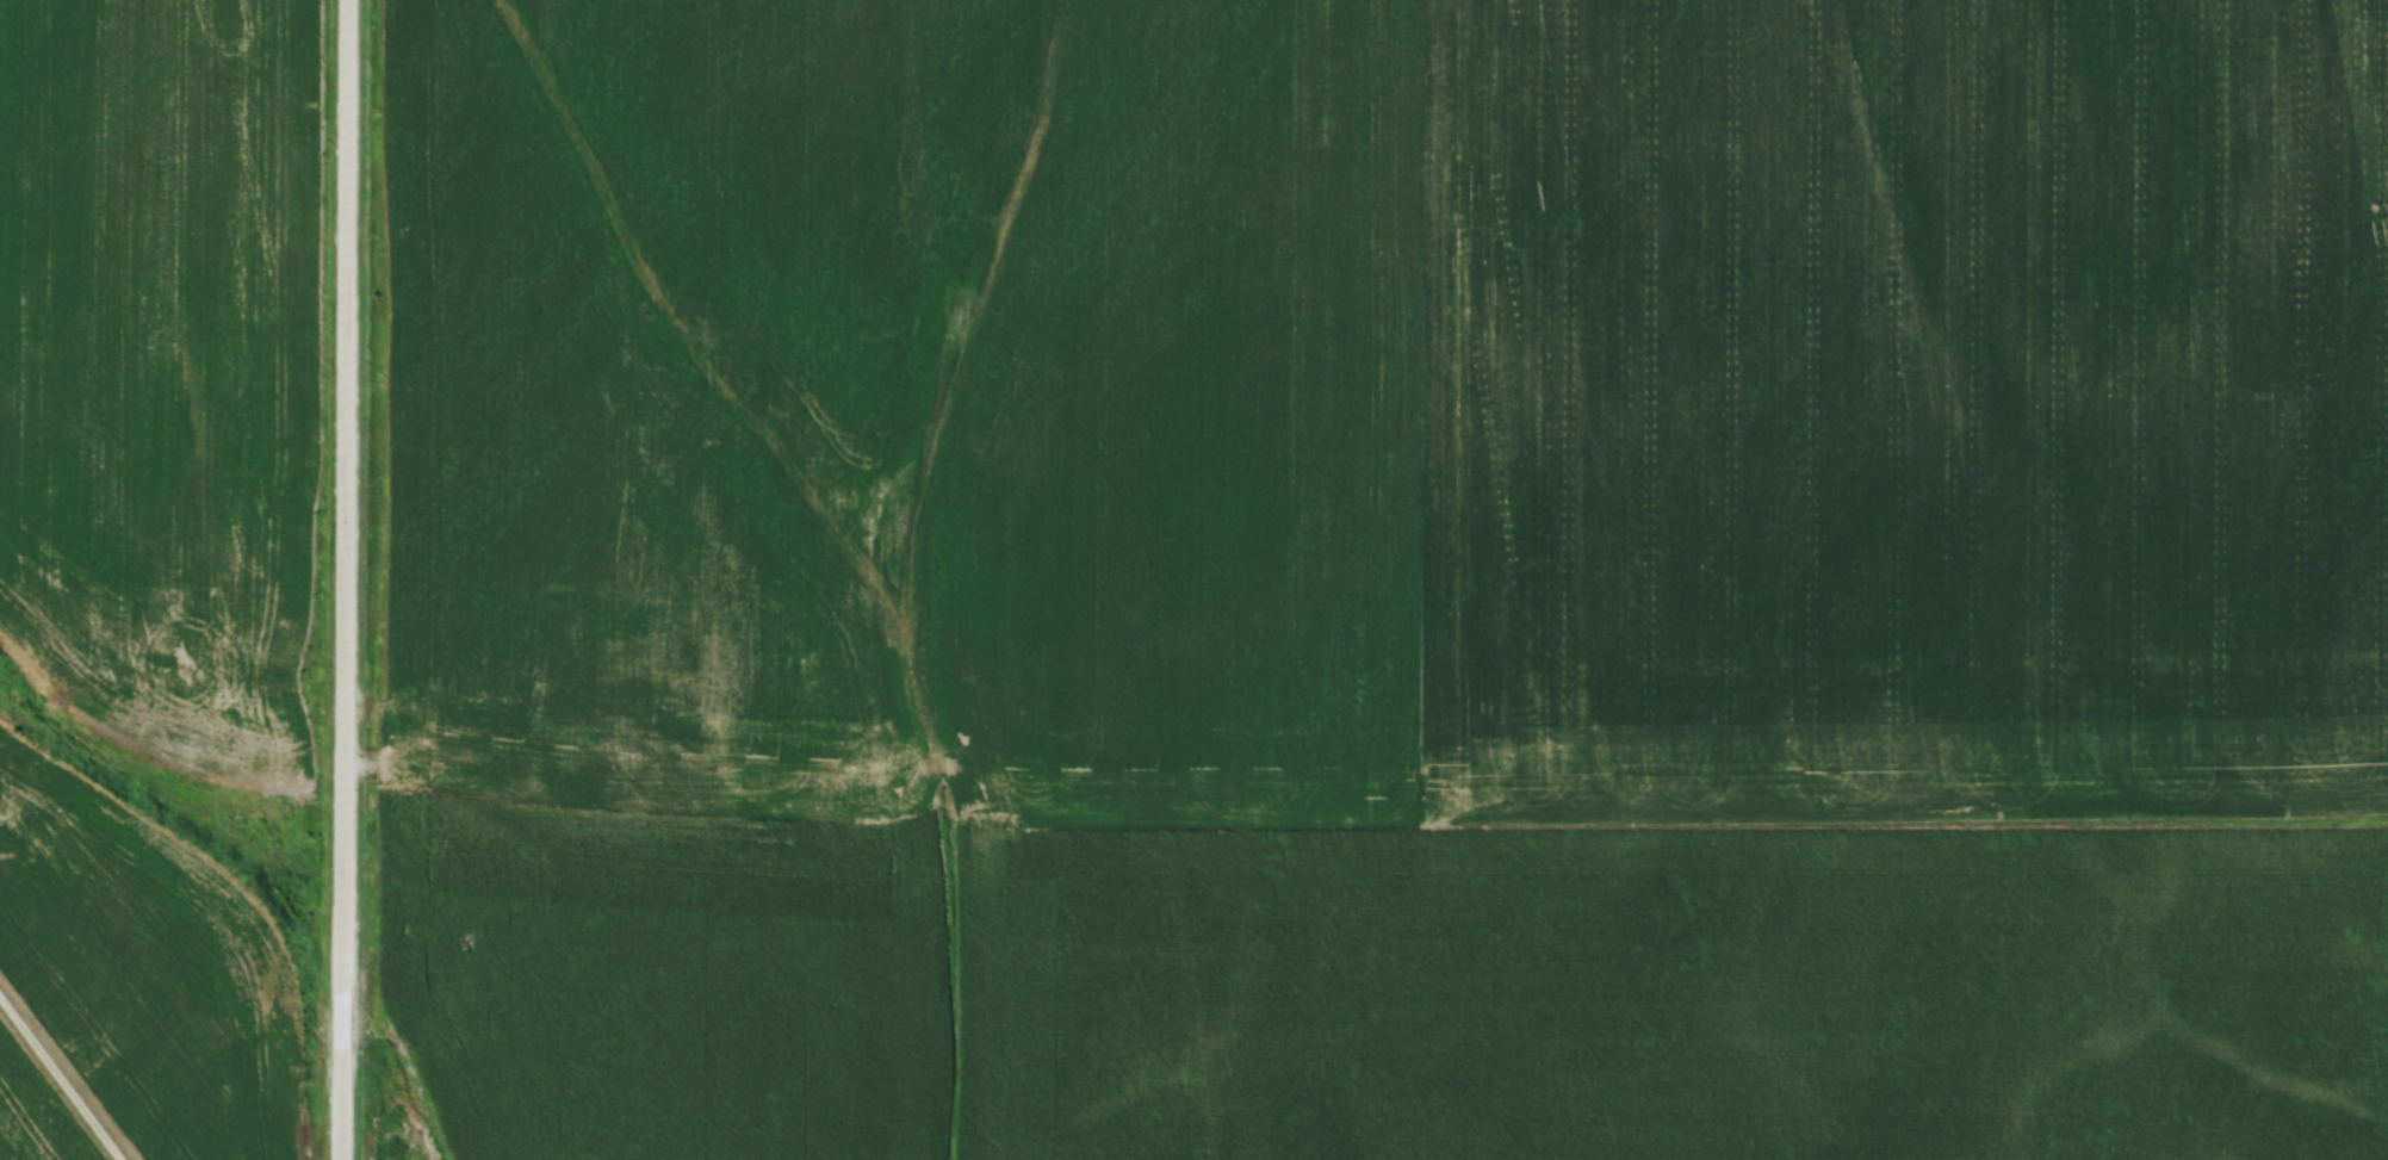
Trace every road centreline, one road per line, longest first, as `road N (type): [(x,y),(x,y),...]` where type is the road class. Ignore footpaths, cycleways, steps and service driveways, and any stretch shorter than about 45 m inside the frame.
road 1 (tertiary): [(343,1159),(348,0)]

